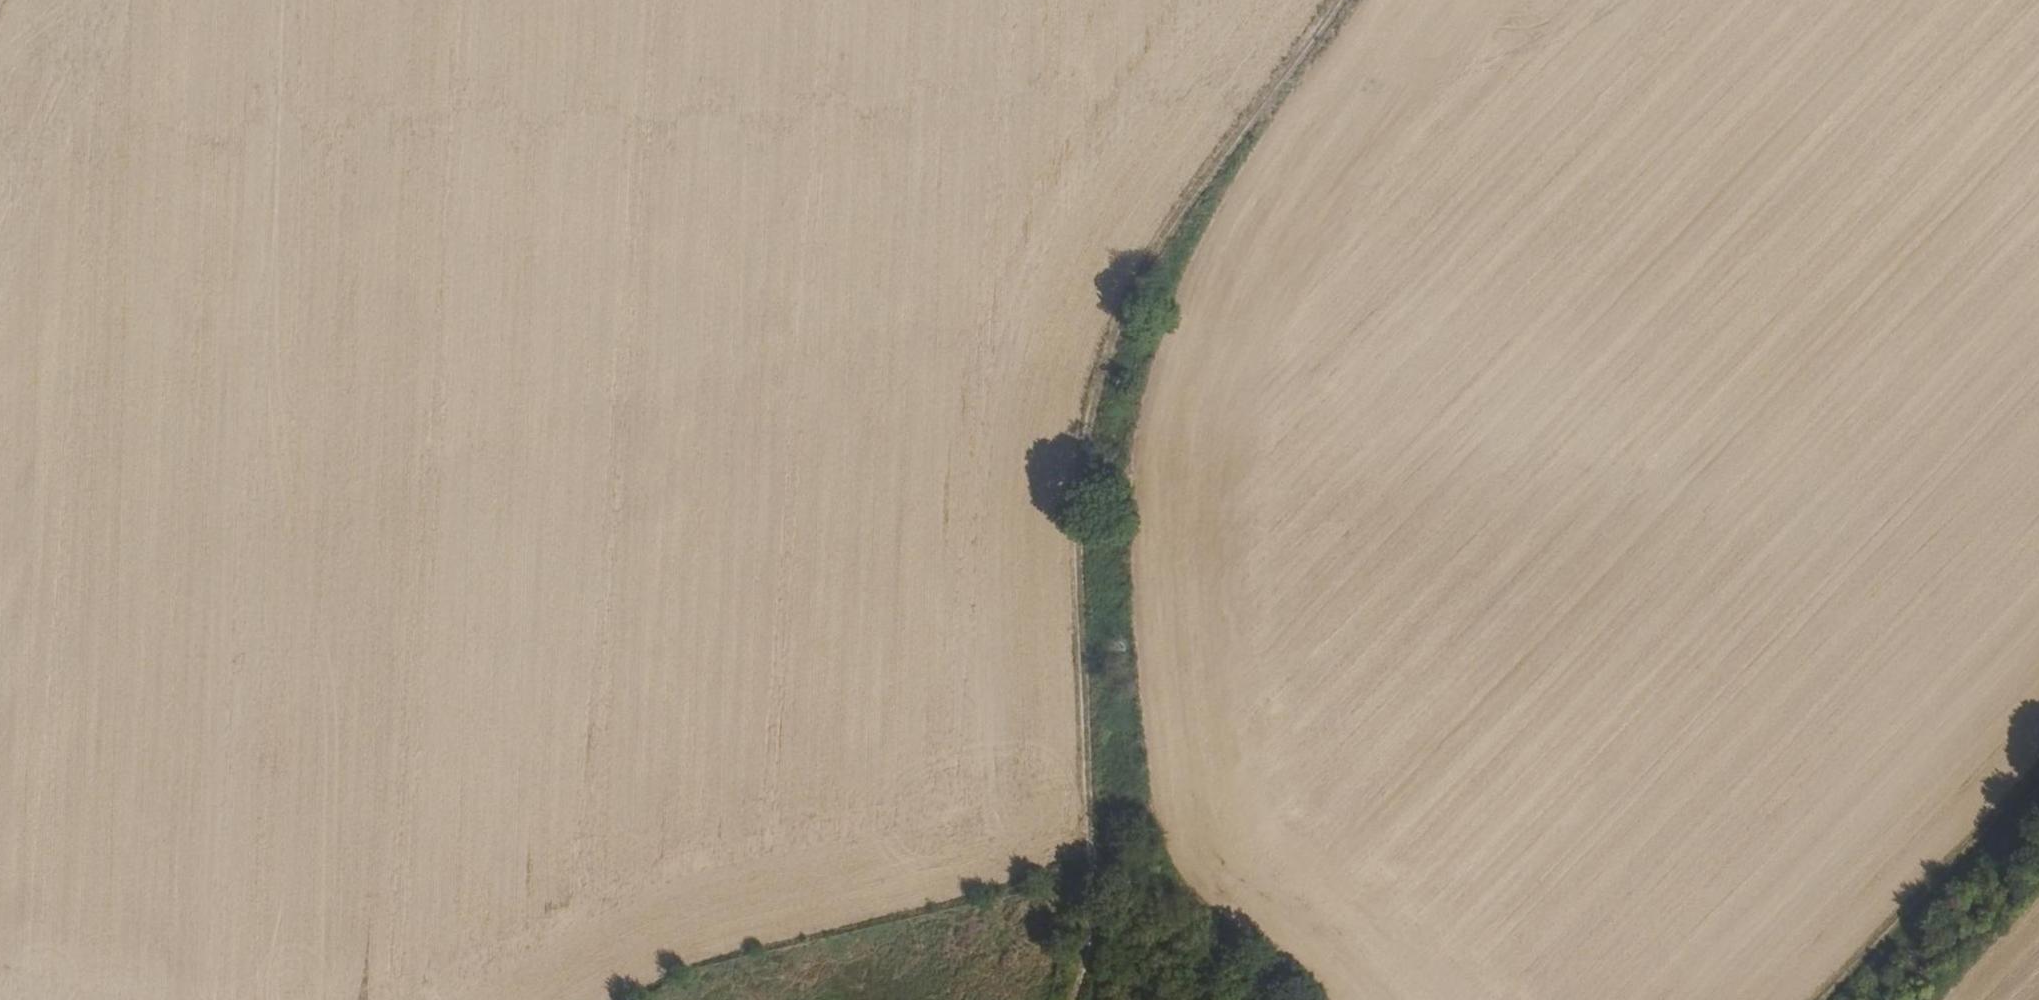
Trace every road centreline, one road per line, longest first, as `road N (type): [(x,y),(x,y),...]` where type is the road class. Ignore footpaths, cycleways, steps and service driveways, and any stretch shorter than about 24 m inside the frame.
road 1 (track): [(1071,999),(1085,967),(1079,462),(1130,282),(1335,0)]
road 2 (track): [(1842,999),(2038,790)]

